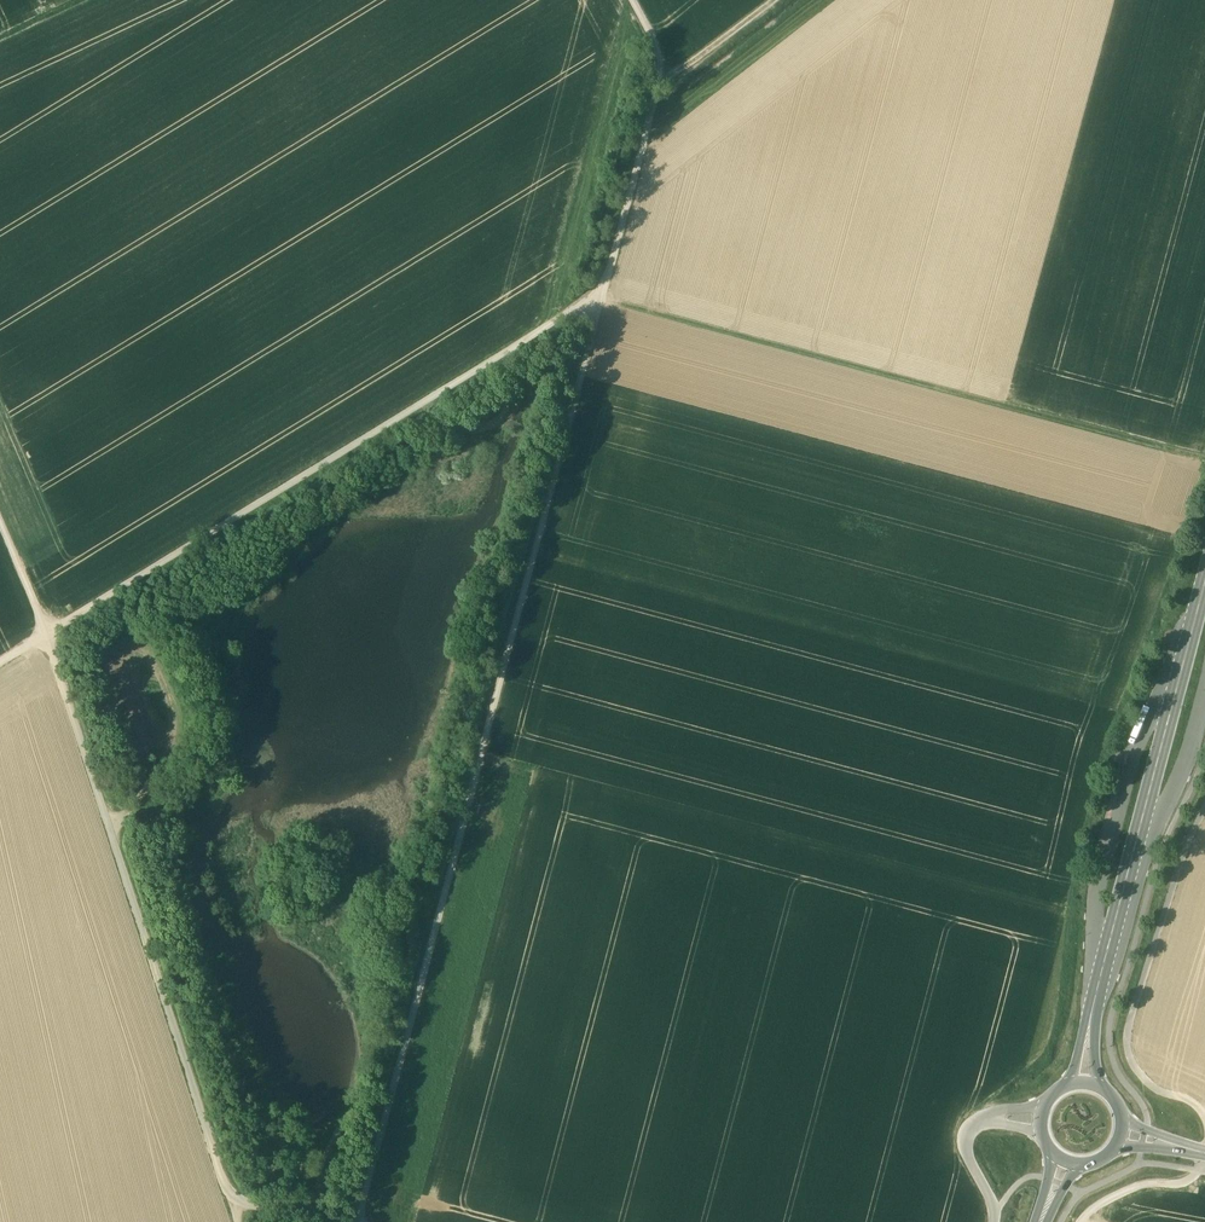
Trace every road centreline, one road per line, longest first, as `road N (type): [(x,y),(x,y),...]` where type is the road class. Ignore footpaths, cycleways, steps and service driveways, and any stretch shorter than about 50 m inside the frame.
road 1 (track): [(359,1221),(658,88),(656,48),(631,0)]
road 2 (track): [(0,519),(48,634),(225,1187),(232,1198),(323,1221)]
road 3 (track): [(0,664),(571,310),(603,299)]
road 4 (track): [(1204,463),(603,299)]
road 5 (primary): [(1204,587),(1100,981),(1085,1082)]
road 6 (track): [(1204,1118),(1141,1075),(1127,1037),(1204,810)]
road 7 (track): [(1081,1221),(1137,1187),(1189,1180),(1204,1155)]
road 8 (track): [(658,88),(772,0)]
road 9 (track): [(998,1118),(967,1140),(994,1221)]

